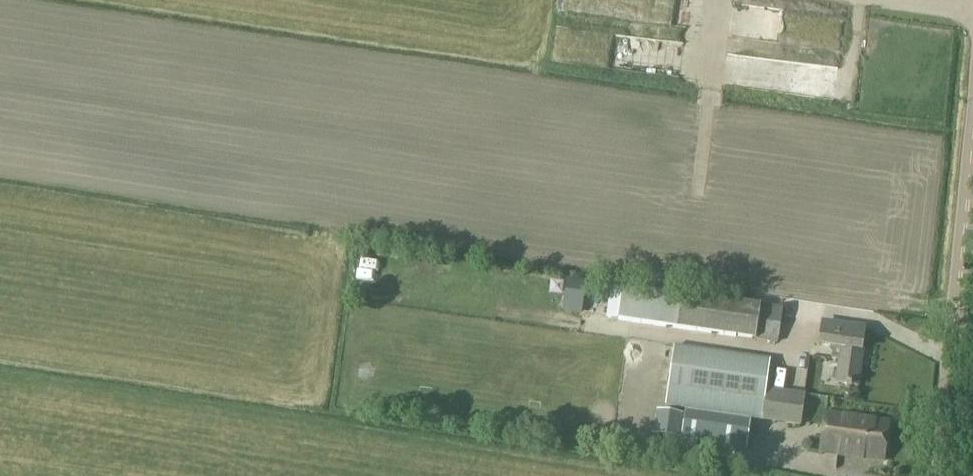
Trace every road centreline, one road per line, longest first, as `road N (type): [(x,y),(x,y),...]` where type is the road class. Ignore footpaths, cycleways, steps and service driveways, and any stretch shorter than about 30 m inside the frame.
road 1 (tertiary): [(941,475),(972,154)]

